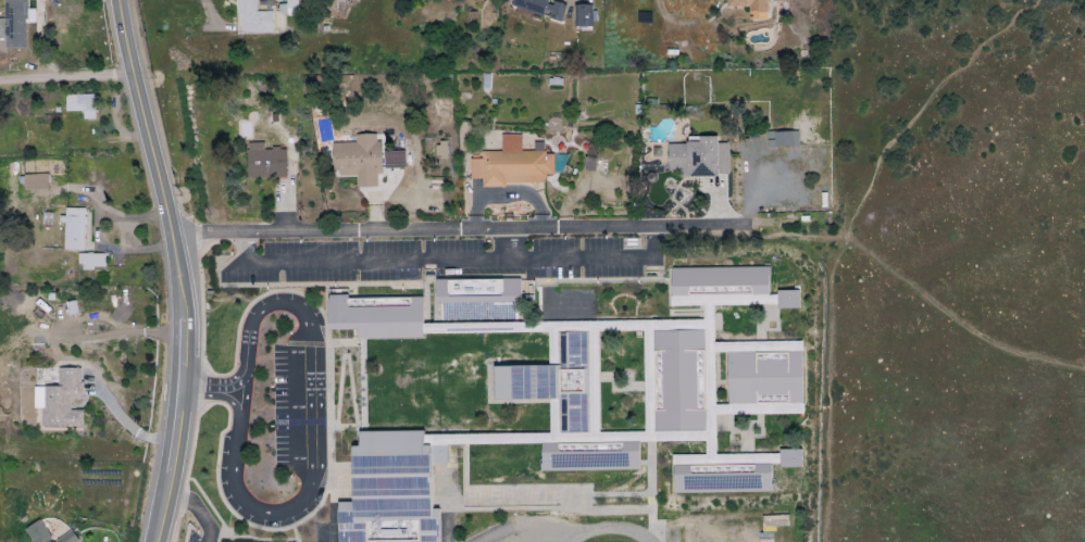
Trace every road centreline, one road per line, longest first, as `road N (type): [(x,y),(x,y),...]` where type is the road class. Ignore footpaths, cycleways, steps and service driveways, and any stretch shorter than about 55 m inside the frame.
road 1 (residential): [(171,232),(727,226)]
road 2 (secondary): [(130,76),(171,232)]
road 3 (secondary): [(171,232),(185,318),(182,388)]

